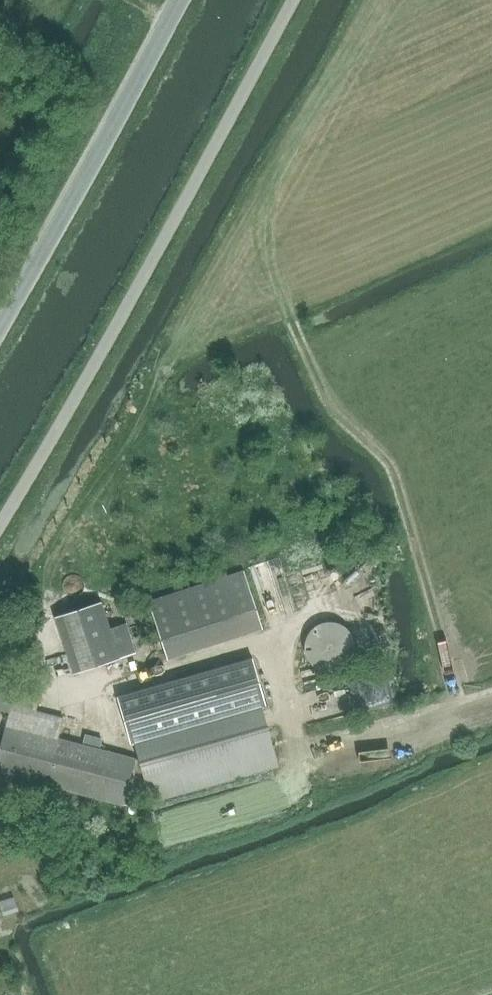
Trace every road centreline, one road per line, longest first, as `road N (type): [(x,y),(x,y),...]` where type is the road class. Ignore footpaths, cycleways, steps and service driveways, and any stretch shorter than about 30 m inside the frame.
road 1 (unclassified): [(0,530),(297,0)]
road 2 (tertiary): [(0,335),(185,0)]

